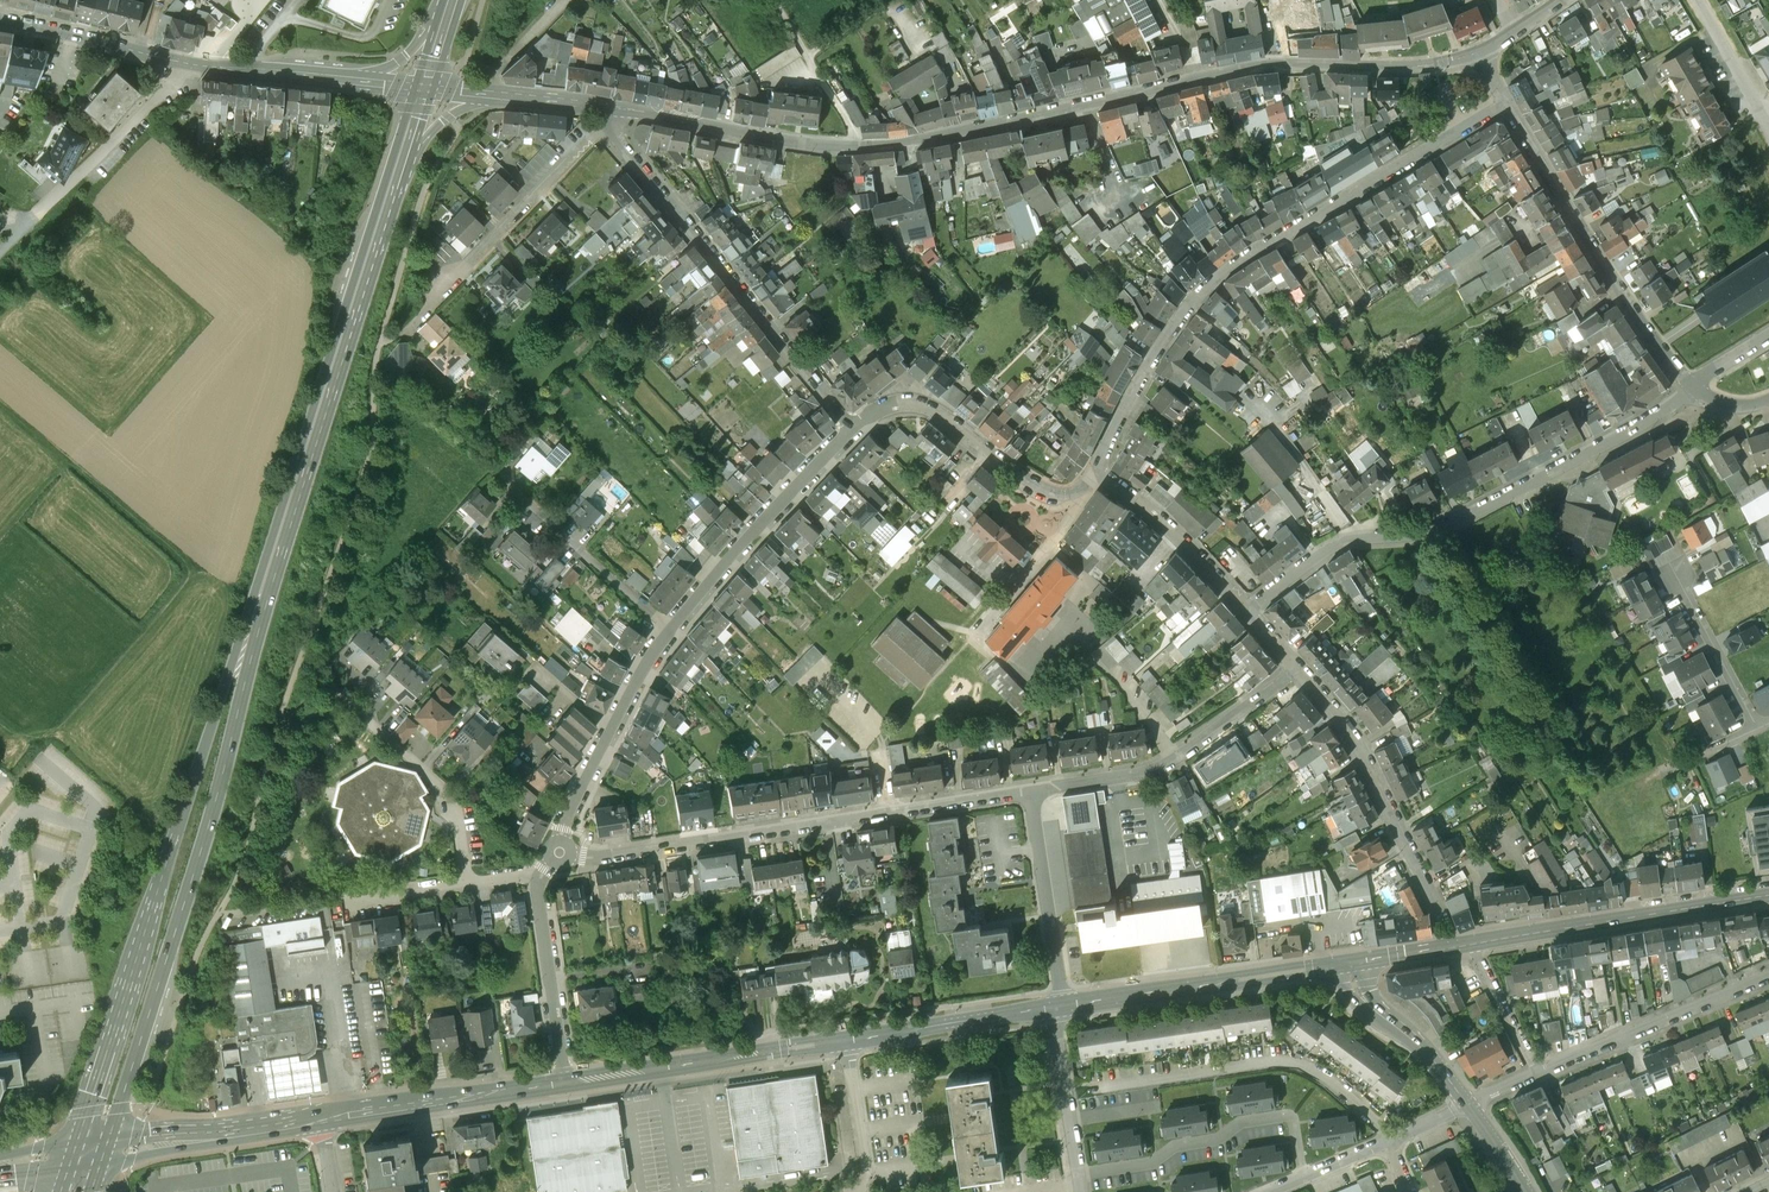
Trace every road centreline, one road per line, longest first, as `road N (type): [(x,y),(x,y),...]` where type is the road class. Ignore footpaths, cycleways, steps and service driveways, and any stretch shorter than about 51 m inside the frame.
road 1 (tertiary): [(612,110),(865,146),(1262,64),(1426,63),(1479,50)]
road 2 (primary): [(266,591),(229,677),(73,1153)]
road 3 (primary): [(105,1149),(248,681),(266,591)]
road 4 (residential): [(1097,471),(1153,362),(1215,283),(1261,246),(1504,101)]
road 5 (track): [(2,783),(27,743),(199,584),(200,572),(0,400)]
road 6 (residential): [(1250,610),(1327,553),(1410,540),(1475,516),(1694,392)]
road 7 (residential): [(559,852),(581,858),(1027,790)]
road 8 (primary): [(266,591),(401,172)]
road 9 (residential): [(612,120),(619,141),(853,429)]
road 10 (residential): [(1504,101),(1694,392)]
road 11 (residential): [(1027,790),(1173,767),(1303,671)]
road 12 (secondary): [(1471,944),(1768,895)]
road 13 (secondary): [(1060,1006),(1352,962)]
road 14 (residential): [(853,429),(895,403),(922,402),(1048,489),(1087,492),(1097,471)]
road 15 (residential): [(1303,671),(1359,745),(1449,919)]
road 16 (residential): [(1303,1178),(1292,1116),(1241,1123),(1151,1163),(1079,1174)]
road 17 (secondary): [(566,1082),(846,1039)]
road 18 (residential): [(673,626),(853,429)]
road 19 (residential): [(197,64),(9,250)]
road 20 (residential): [(559,852),(562,829),(646,661),(673,626)]
road 21 (residential): [(1539,1071),(1768,971)]
road 22 (secondary): [(321,1115),(566,1082)]
road 23 (residential): [(466,881),(444,788),(332,687)]
road 24 (secondary): [(105,1149),(321,1115)]
road 25 (residential): [(1027,790),(1060,1006)]
road 26 (residential): [(673,626),(508,484)]
road 27 (secondary): [(846,1039),(1056,1006)]
road 28 (residential): [(1097,471),(1170,525),(1250,610)]
road 29 (residential): [(566,1082),(540,877)]
road 30 (residential): [(0,18),(197,64)]
road 31 (residential): [(612,120),(474,266)]
road 32 (tertiary): [(1467,1103),(1435,1061),(1377,1012),(1352,962)]
road 33 (residential): [(1676,574),(1756,729)]
road 34 (track): [(776,0),(865,146)]
road 35 (residential): [(1079,1174),(1056,1006)]
road 36 (residential): [(197,64),(362,80)]
road 37 (residential): [(846,1039),(866,1170),(857,1191)]
road 38 (residential): [(1471,944),(1539,1071)]
road 39 (residential): [(1699,0),(1762,115)]
road 40 (tertiary): [(401,172),(438,127),(501,96)]
road 41 (secondary): [(1352,962),(1471,944)]

